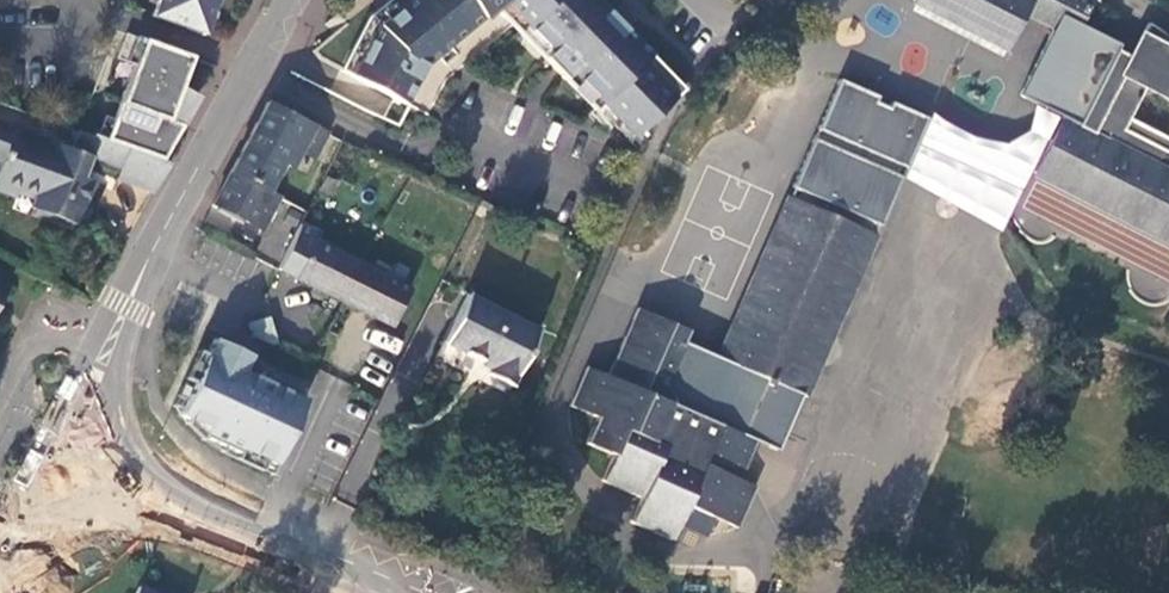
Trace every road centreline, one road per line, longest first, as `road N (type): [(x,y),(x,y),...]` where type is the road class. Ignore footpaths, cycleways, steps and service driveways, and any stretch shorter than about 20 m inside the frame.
road 1 (tertiary): [(296,0),(58,453)]
road 2 (tertiary): [(379,592),(58,453)]

